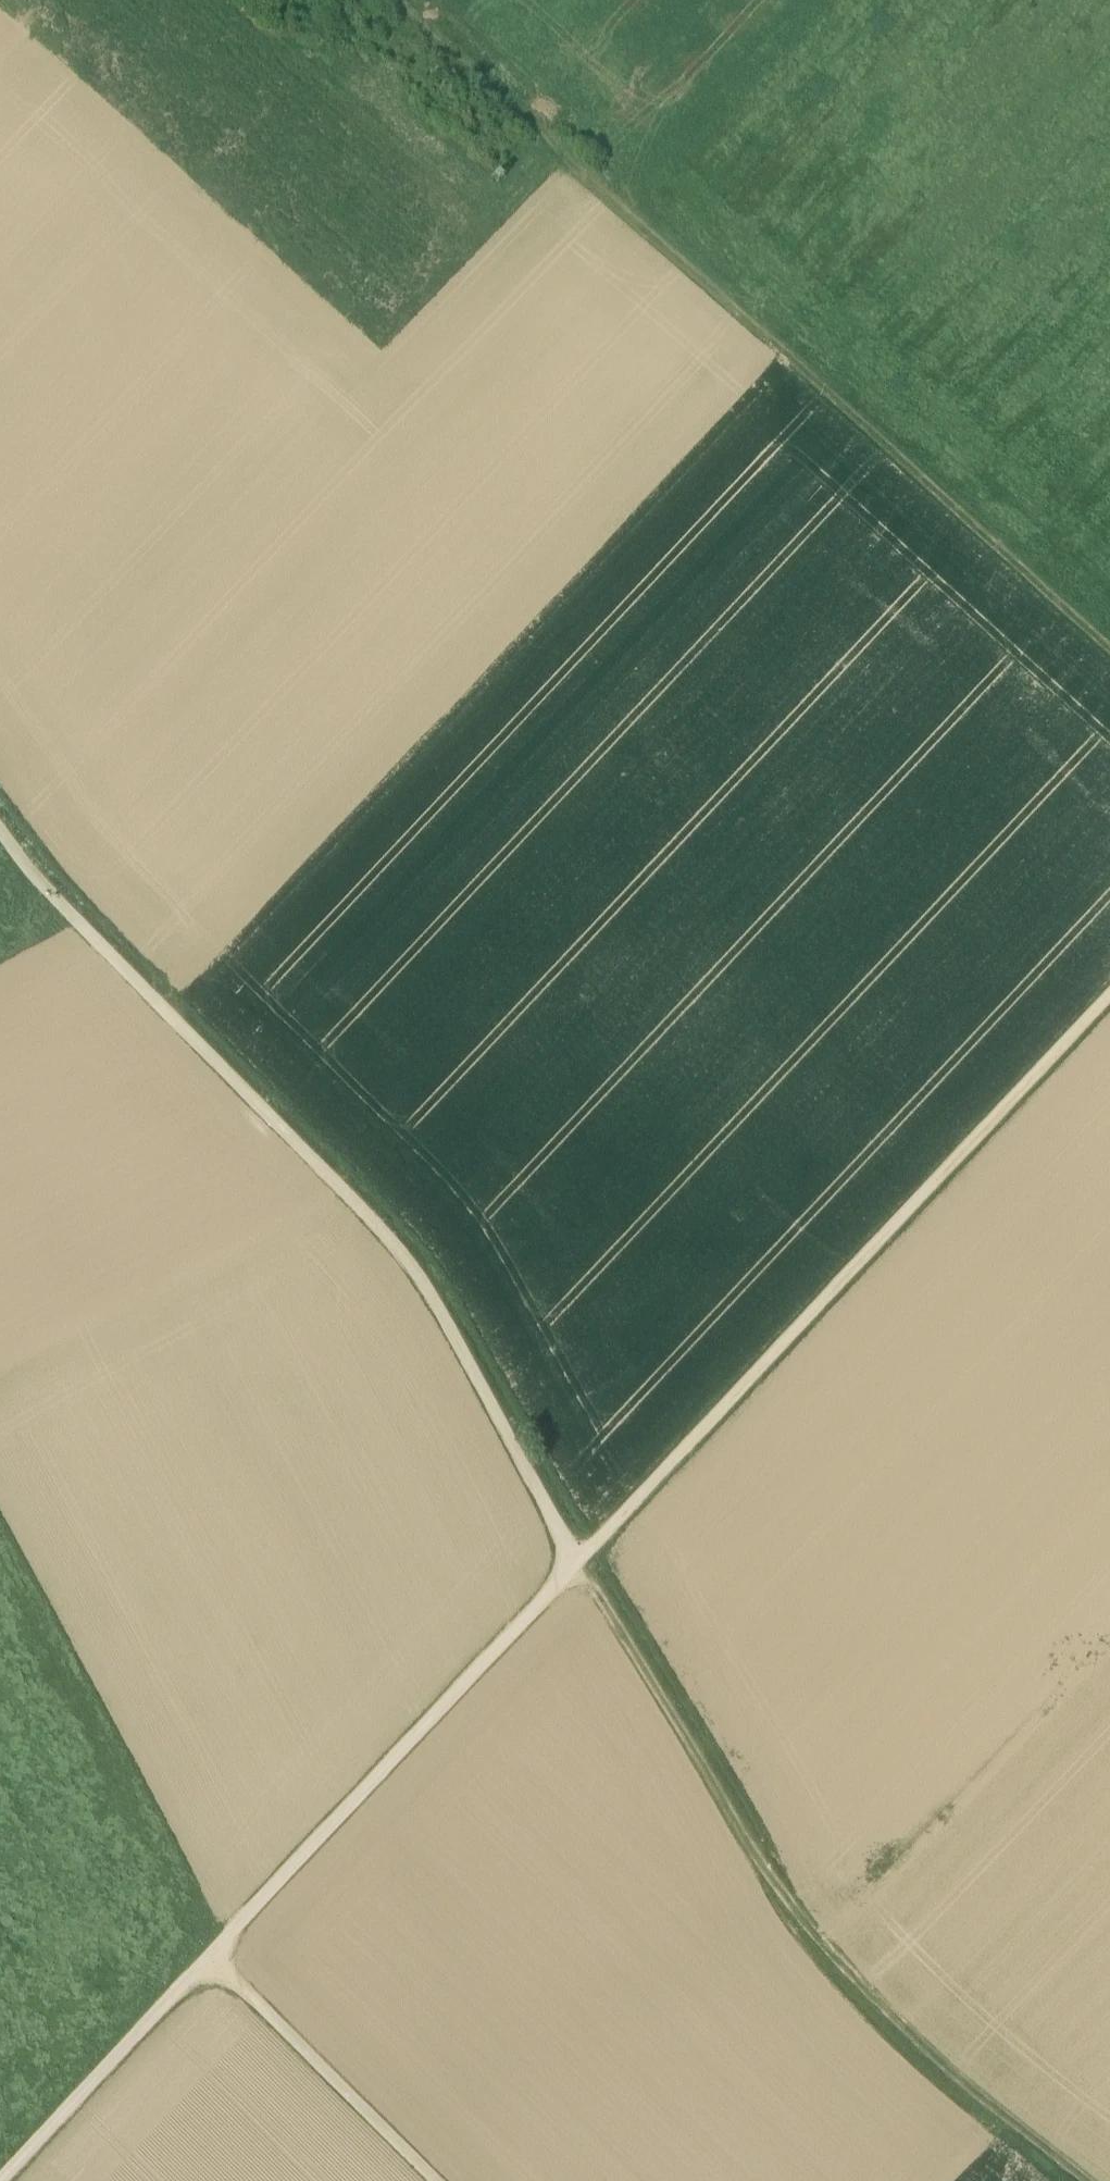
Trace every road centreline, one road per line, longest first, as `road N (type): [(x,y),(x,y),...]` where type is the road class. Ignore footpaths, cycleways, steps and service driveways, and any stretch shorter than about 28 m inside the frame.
road 1 (track): [(0,841),(31,886),(409,1261),(594,1579),(33,2180)]
road 2 (track): [(1070,2180),(939,2080),(813,1942),(609,1615),(594,1579),(1109,1031)]
road 3 (track): [(388,0),(1109,657)]
road 4 (track): [(226,1975),(430,2180)]

